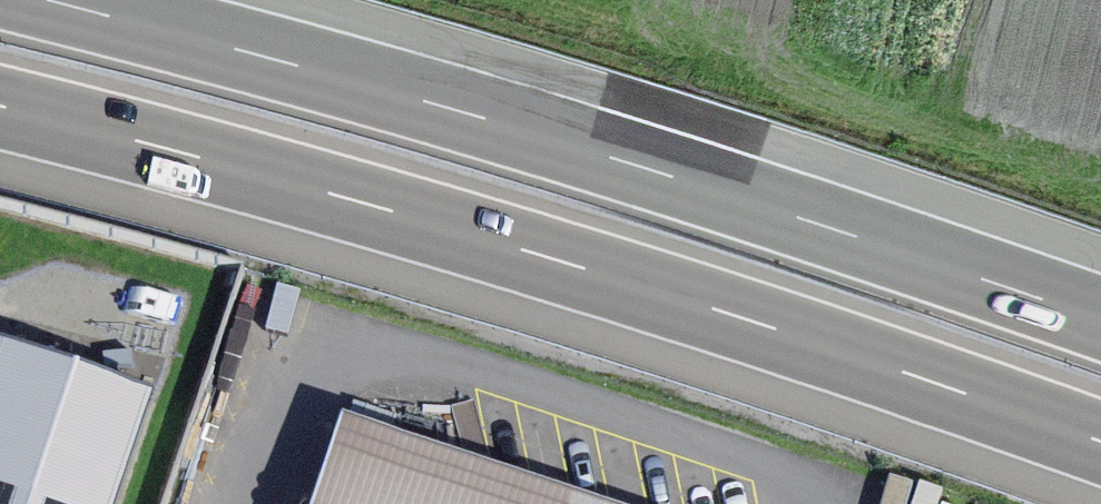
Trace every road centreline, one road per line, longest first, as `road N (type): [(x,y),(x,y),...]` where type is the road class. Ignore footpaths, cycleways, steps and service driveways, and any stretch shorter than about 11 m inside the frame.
road 1 (motorway): [(0,102),(367,199),(755,316),(1100,435)]
road 2 (motorway): [(1100,307),(655,159),(90,0)]

